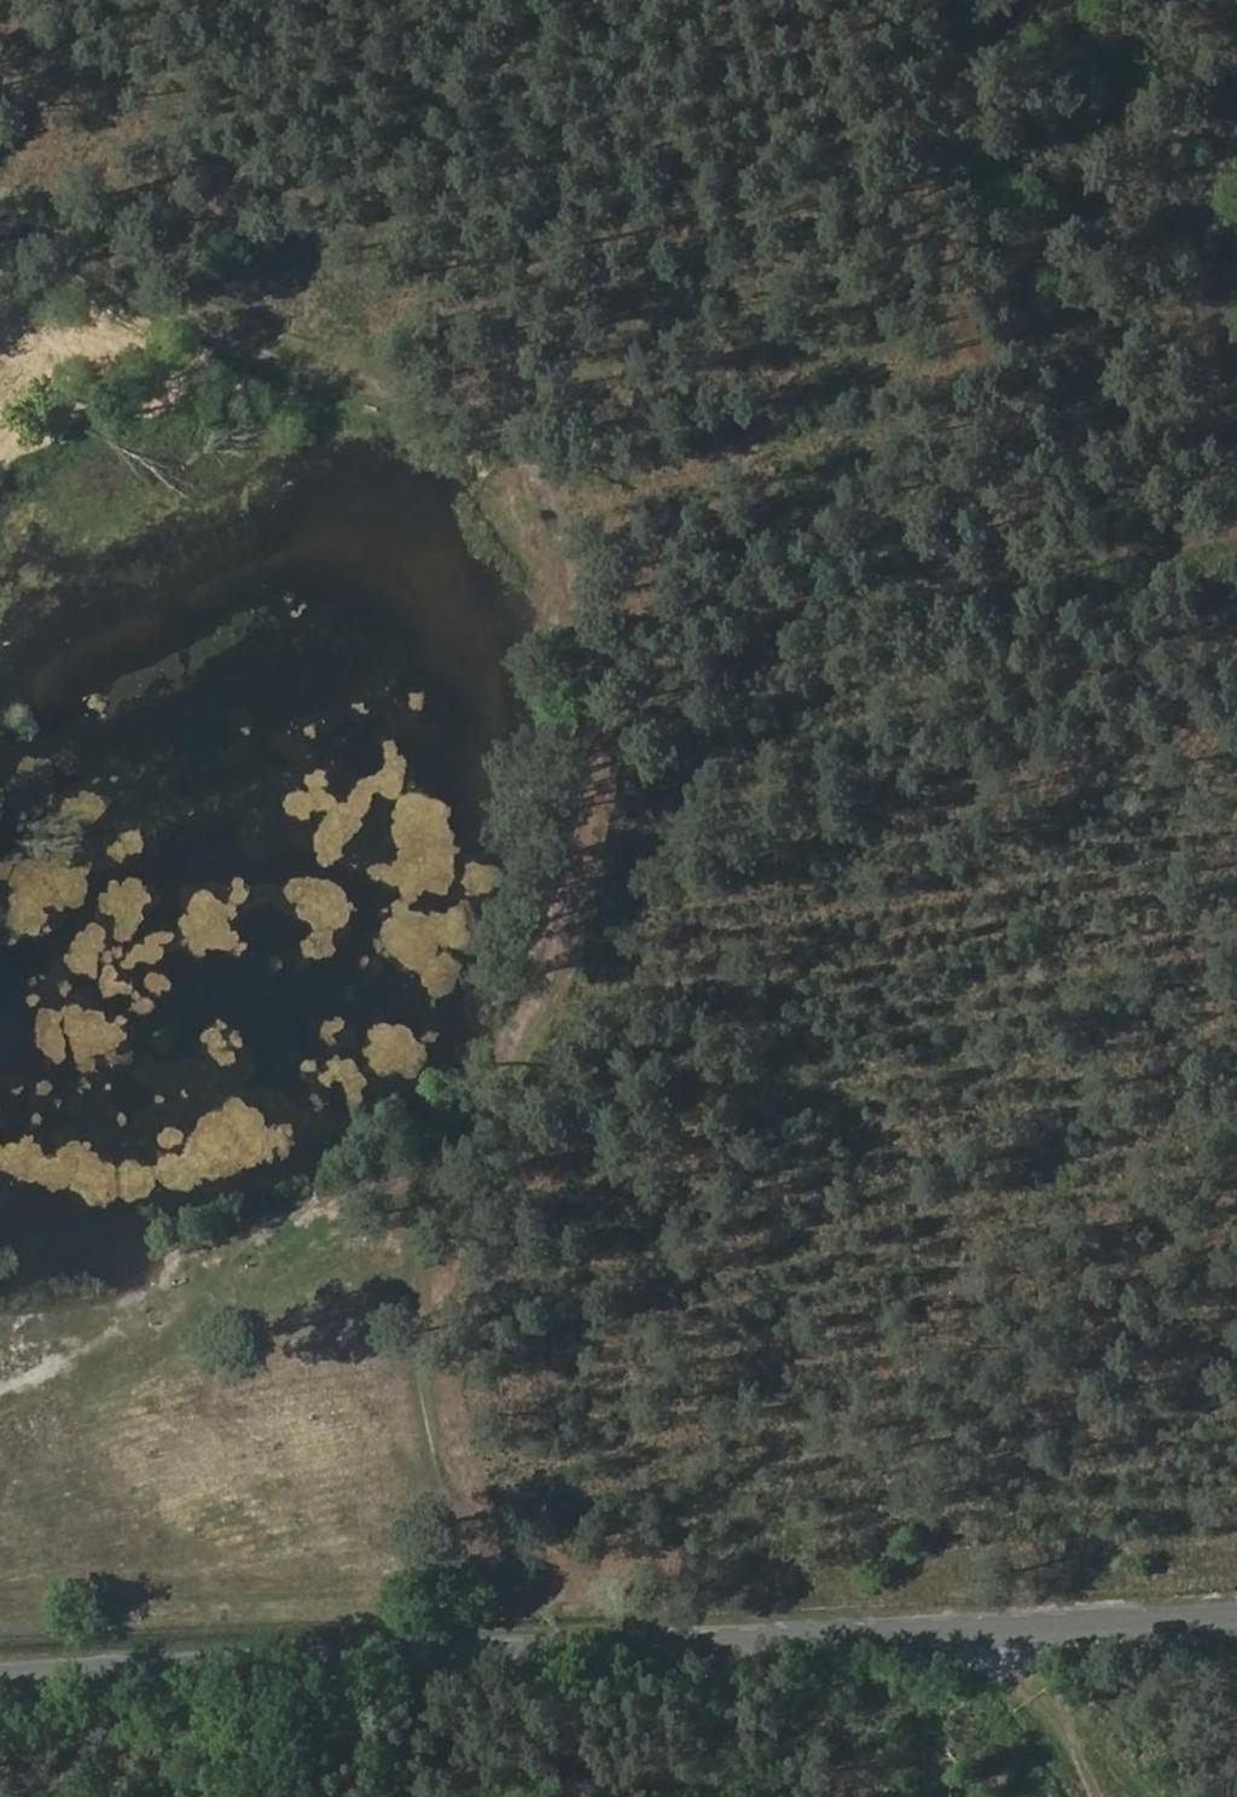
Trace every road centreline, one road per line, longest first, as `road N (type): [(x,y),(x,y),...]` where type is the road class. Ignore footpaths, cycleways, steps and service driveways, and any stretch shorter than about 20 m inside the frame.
road 1 (tertiary): [(0,1677),(1236,1614)]
road 2 (track): [(1149,1796),(1025,1680),(993,1627)]

